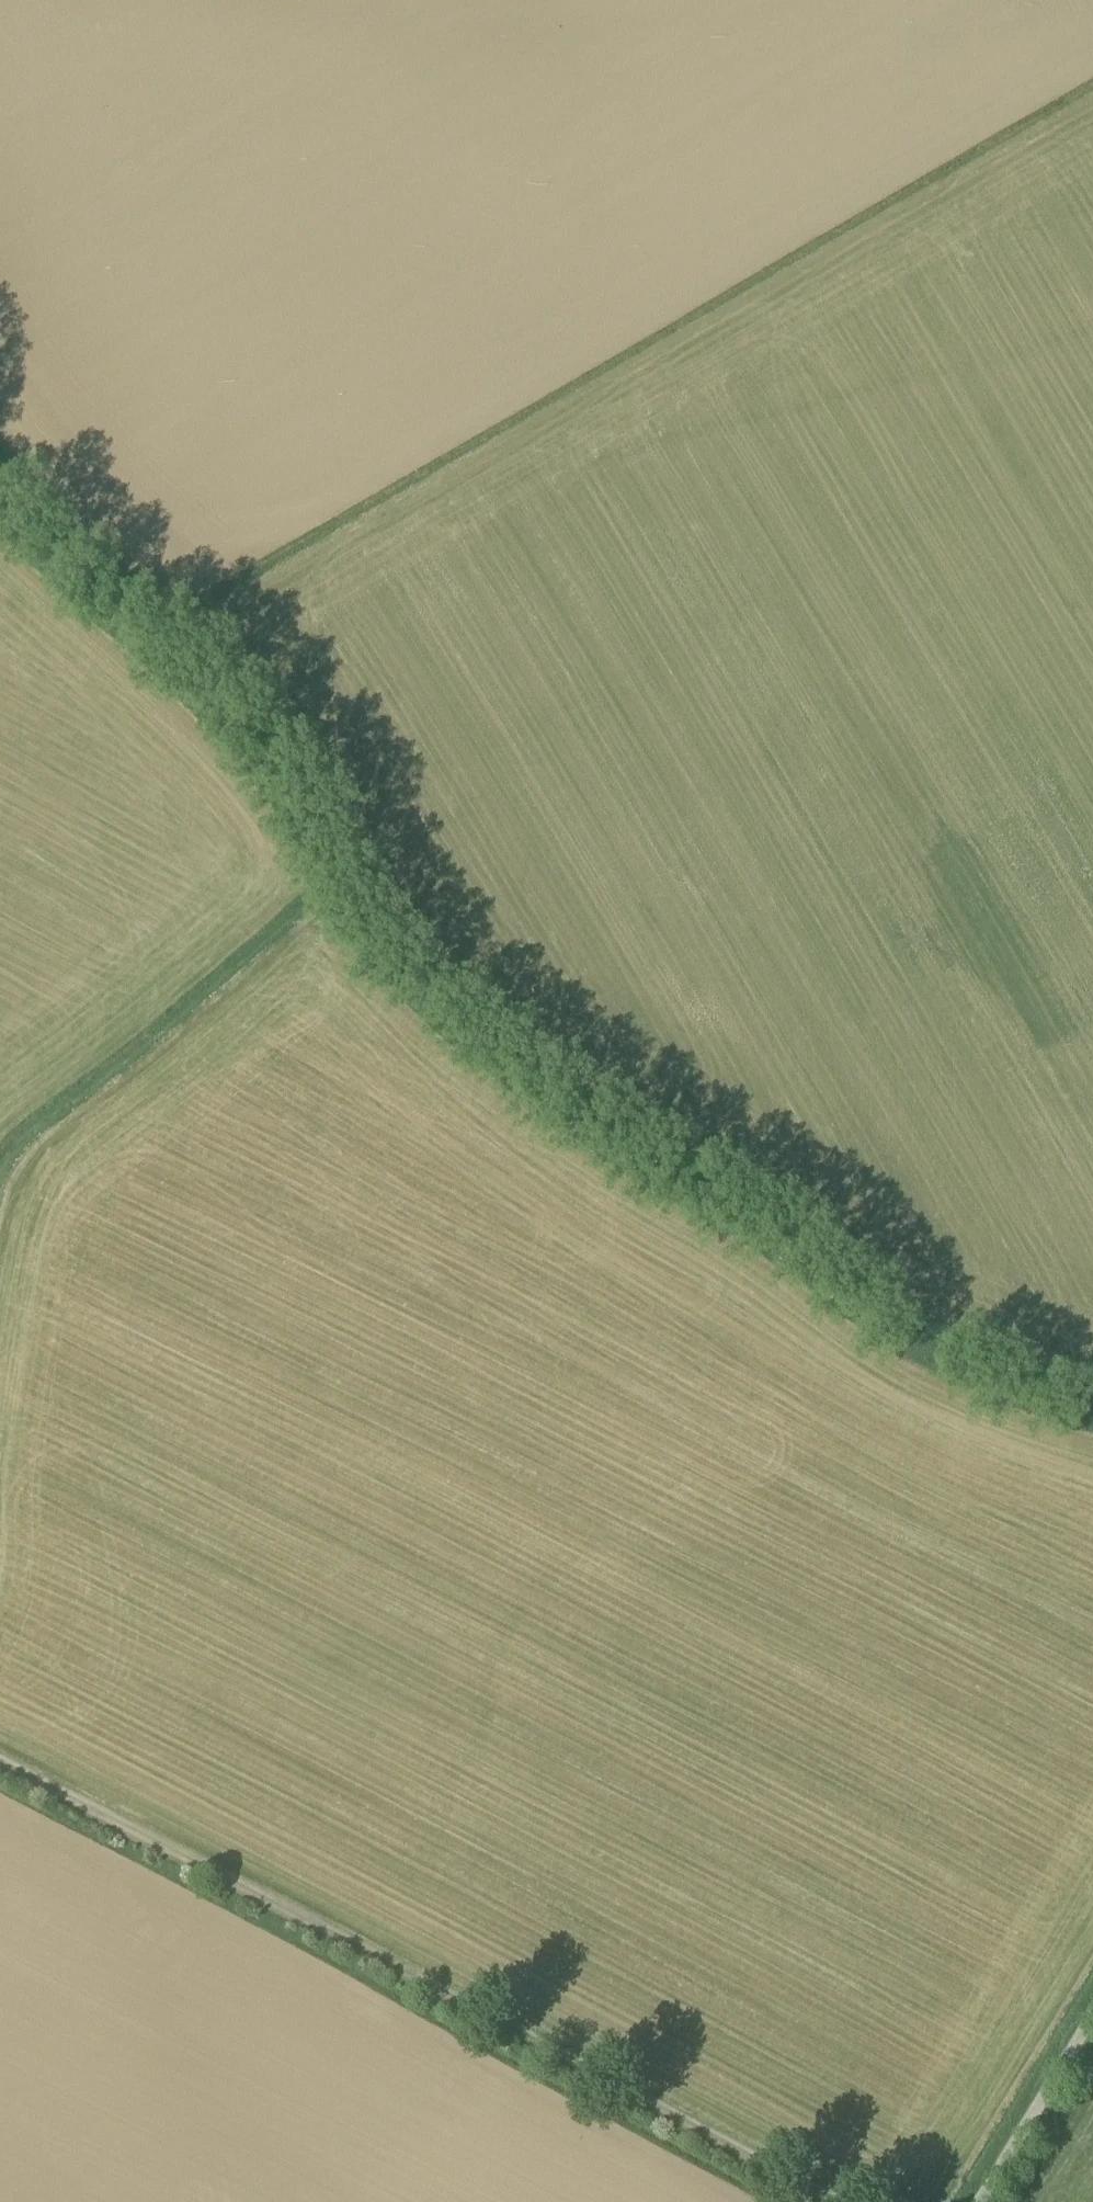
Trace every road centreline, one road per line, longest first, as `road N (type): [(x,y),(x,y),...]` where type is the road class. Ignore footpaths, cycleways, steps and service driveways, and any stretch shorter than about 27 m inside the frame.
road 1 (track): [(0,1766),(828,2201)]
road 2 (unclassified): [(978,2201),(1092,2016)]

